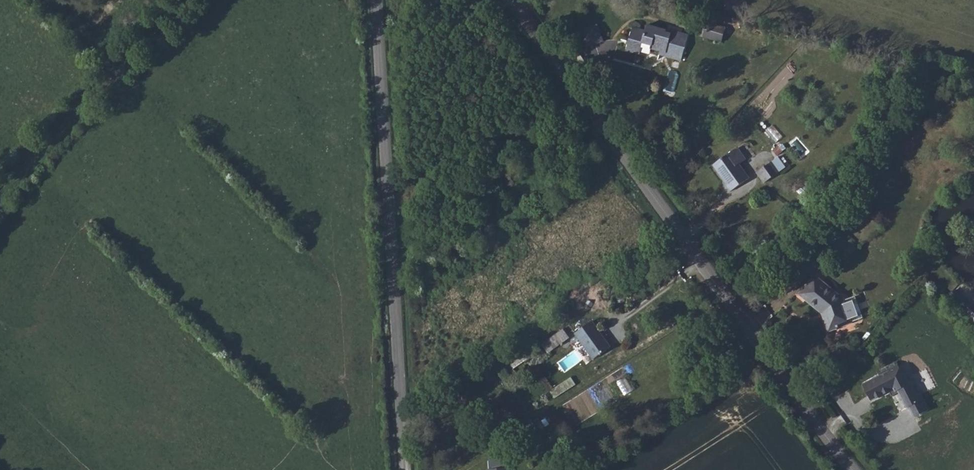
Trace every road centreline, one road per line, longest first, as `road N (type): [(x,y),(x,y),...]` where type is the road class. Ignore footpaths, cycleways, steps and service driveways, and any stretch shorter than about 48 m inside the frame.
road 1 (tertiary): [(510,0),(852,469)]
road 2 (unclassified): [(407,469),(376,0)]

